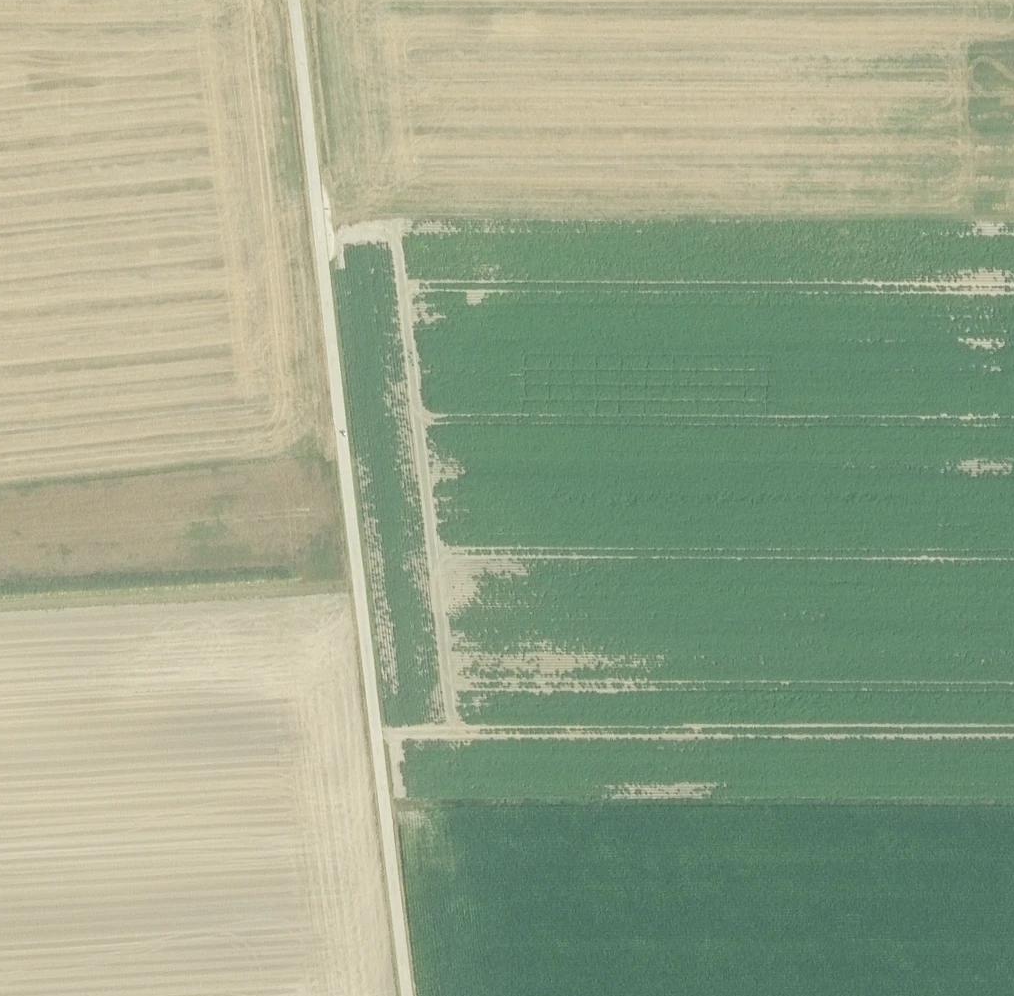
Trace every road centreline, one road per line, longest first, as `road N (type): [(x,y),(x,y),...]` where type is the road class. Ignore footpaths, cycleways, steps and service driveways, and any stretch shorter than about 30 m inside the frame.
road 1 (unclassified): [(408,995),(295,0)]

